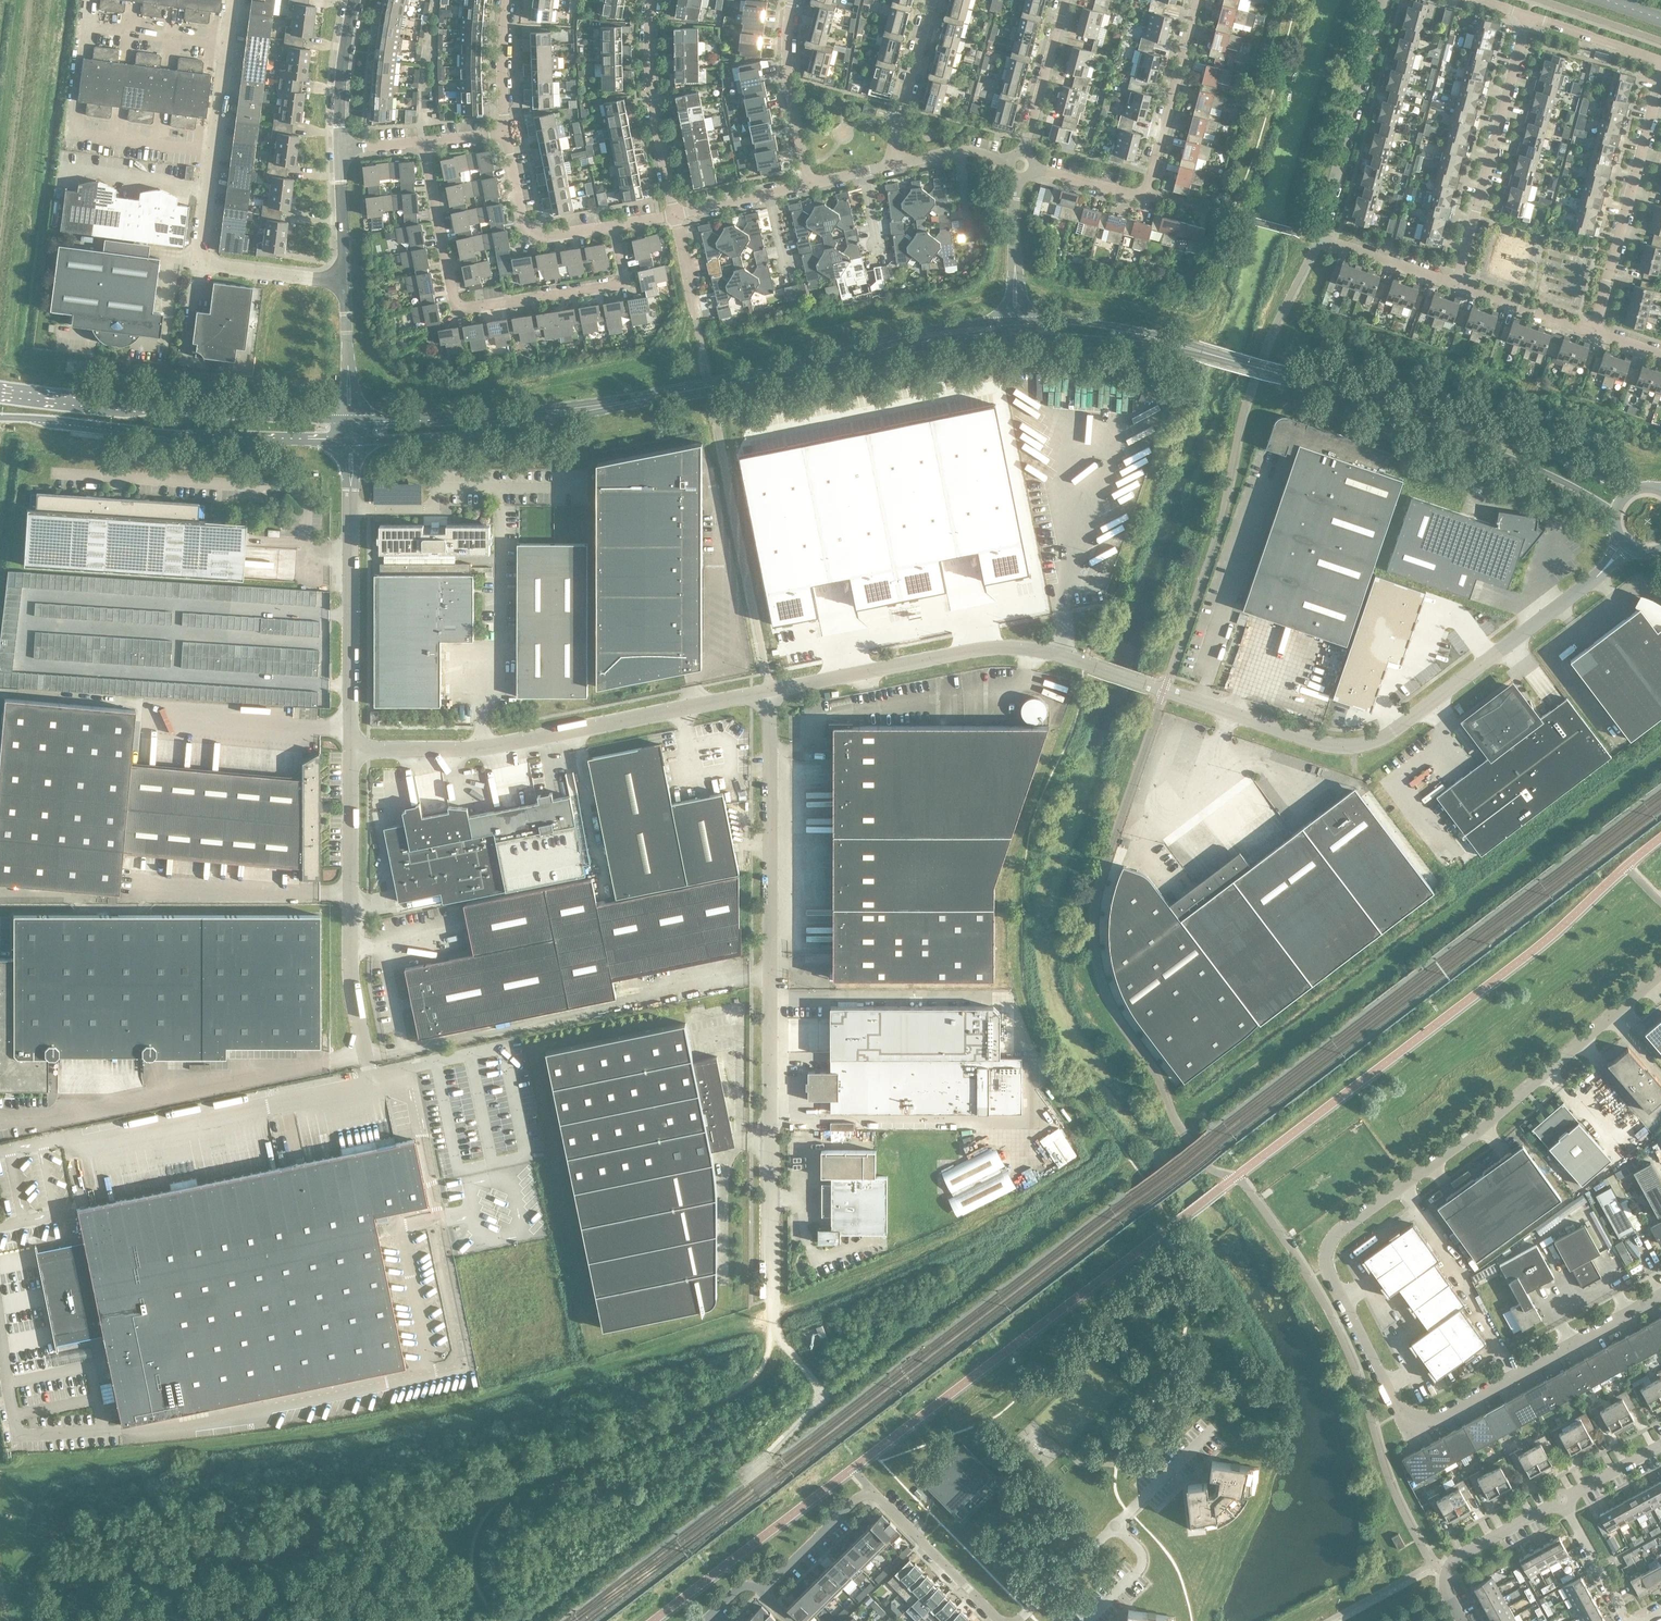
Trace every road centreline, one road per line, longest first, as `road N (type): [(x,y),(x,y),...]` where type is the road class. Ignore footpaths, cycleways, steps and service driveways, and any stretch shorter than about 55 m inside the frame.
road 1 (unclassified): [(1660,970),(1336,1233),(1326,1250),(1330,1281),(1413,1423)]
road 2 (unclassified): [(768,1320),(767,691)]
road 3 (unclassified): [(1143,683),(1351,748),(1387,735),(1600,574)]
road 4 (unclassified): [(351,750),(481,750),(767,691)]
road 5 (residential): [(613,225),(623,283),(467,309),(453,301),(423,142)]
road 6 (residential): [(1455,284),(1319,238),(1383,0)]
road 7 (secondary): [(343,420),(0,391)]
road 8 (secondary): [(0,417),(343,441)]
road 9 (unclassified): [(767,691),(995,648),(1096,667)]
road 10 (secondary): [(1480,434),(1161,341)]
road 11 (residential): [(1033,167),(1138,196),(1146,191),(1196,0)]
road 12 (unclassified): [(366,1062),(351,966),(351,750)]
road 13 (residential): [(1413,1423),(1437,1421),(1660,1296)]
road 14 (residential): [(1455,284),(1528,15)]
road 15 (unclassified): [(343,283),(196,264),(210,149)]
road 16 (unclassified): [(351,750),(349,487)]
road 17 (residential): [(1593,331),(1660,77)]
road 18 (secondary): [(357,441),(494,430),(614,404)]
road 19 (secondary): [(614,404),(358,420)]
road 20 (residential): [(673,213),(650,90),(651,0)]
road 21 (secondary): [(811,364),(1017,339)]
road 22 (secondary): [(1009,320),(928,330),(811,364)]
road 23 (secondary): [(614,404),(811,364)]
road 24 (residential): [(1463,1620),(1444,1583),(1446,1569),(1461,1553),(1562,1501)]
road 25 (residential): [(613,225),(530,232),(520,223),(505,133)]
road 26 (residential): [(810,183),(788,61),(798,0)]
road 27 (residential): [(999,1620),(879,1496)]
road 28 (residential): [(892,166),(932,0)]
road 29 (secondary): [(1629,493),(1515,436),(1480,434)]
road 30 (residential): [(1024,153),(1063,0)]
road 31 (secondary): [(1480,434),(1615,515)]
road 32 (residential): [(767,1594),(858,1499),(879,1496)]
road 33 (tertiary): [(339,149),(338,94),(354,0)]
road 34 (unclassified): [(225,43),(79,28)]
road 35 (residential): [(1593,331),(1455,284)]
road 36 (unclassified): [(210,149),(66,136)]
road 37 (secondary): [(1017,339),(1161,341)]
road 38 (residential): [(1660,64),(1528,15)]
road 39 (secondary): [(1161,341),(1097,324),(1023,319)]
road 40 (residential): [(1627,1620),(1562,1501)]
road 41 (tertiary): [(343,283),(339,149)]
road 42 (residential): [(505,133),(505,0)]
road 43 (unclassified): [(1019,1620),(1114,1527)]

